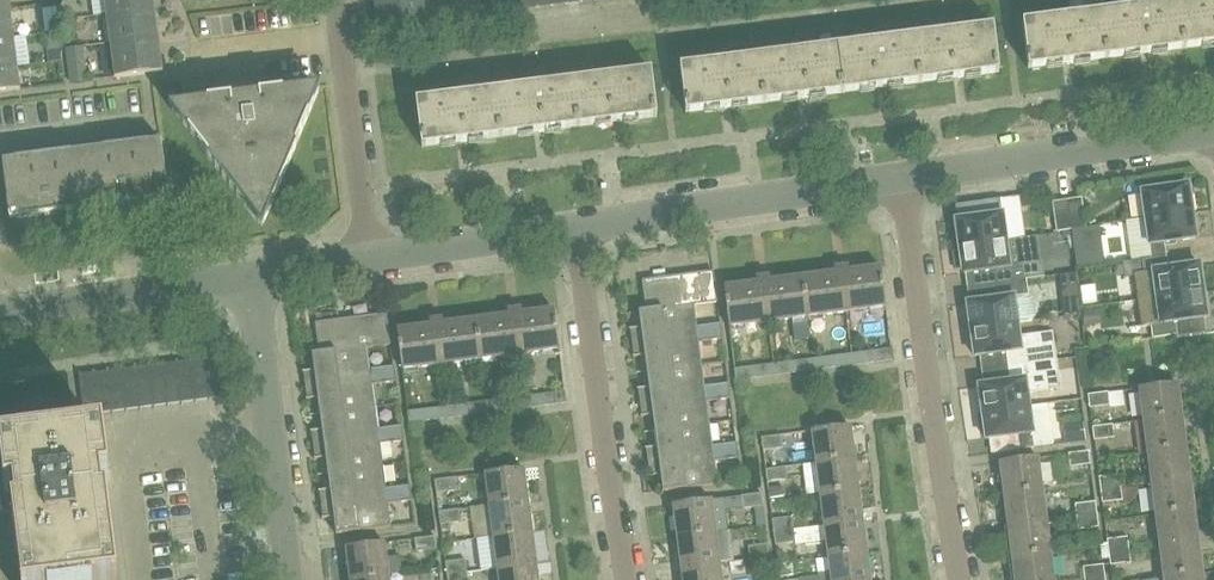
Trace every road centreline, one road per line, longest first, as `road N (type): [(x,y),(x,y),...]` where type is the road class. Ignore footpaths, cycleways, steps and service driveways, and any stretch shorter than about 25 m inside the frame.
road 1 (unclassified): [(955,579),(891,182)]
road 2 (unclassified): [(626,579),(576,233)]
road 3 (tertiary): [(891,182),(1213,134)]
road 4 (tertiary): [(576,233),(891,182)]
road 5 (unclassified): [(289,579),(250,283)]
road 6 (residential): [(371,263),(336,0)]
road 7 (tertiary): [(0,320),(250,283)]
road 8 (tertiary): [(371,263),(576,233)]
road 9 (tertiary): [(250,283),(371,263)]

